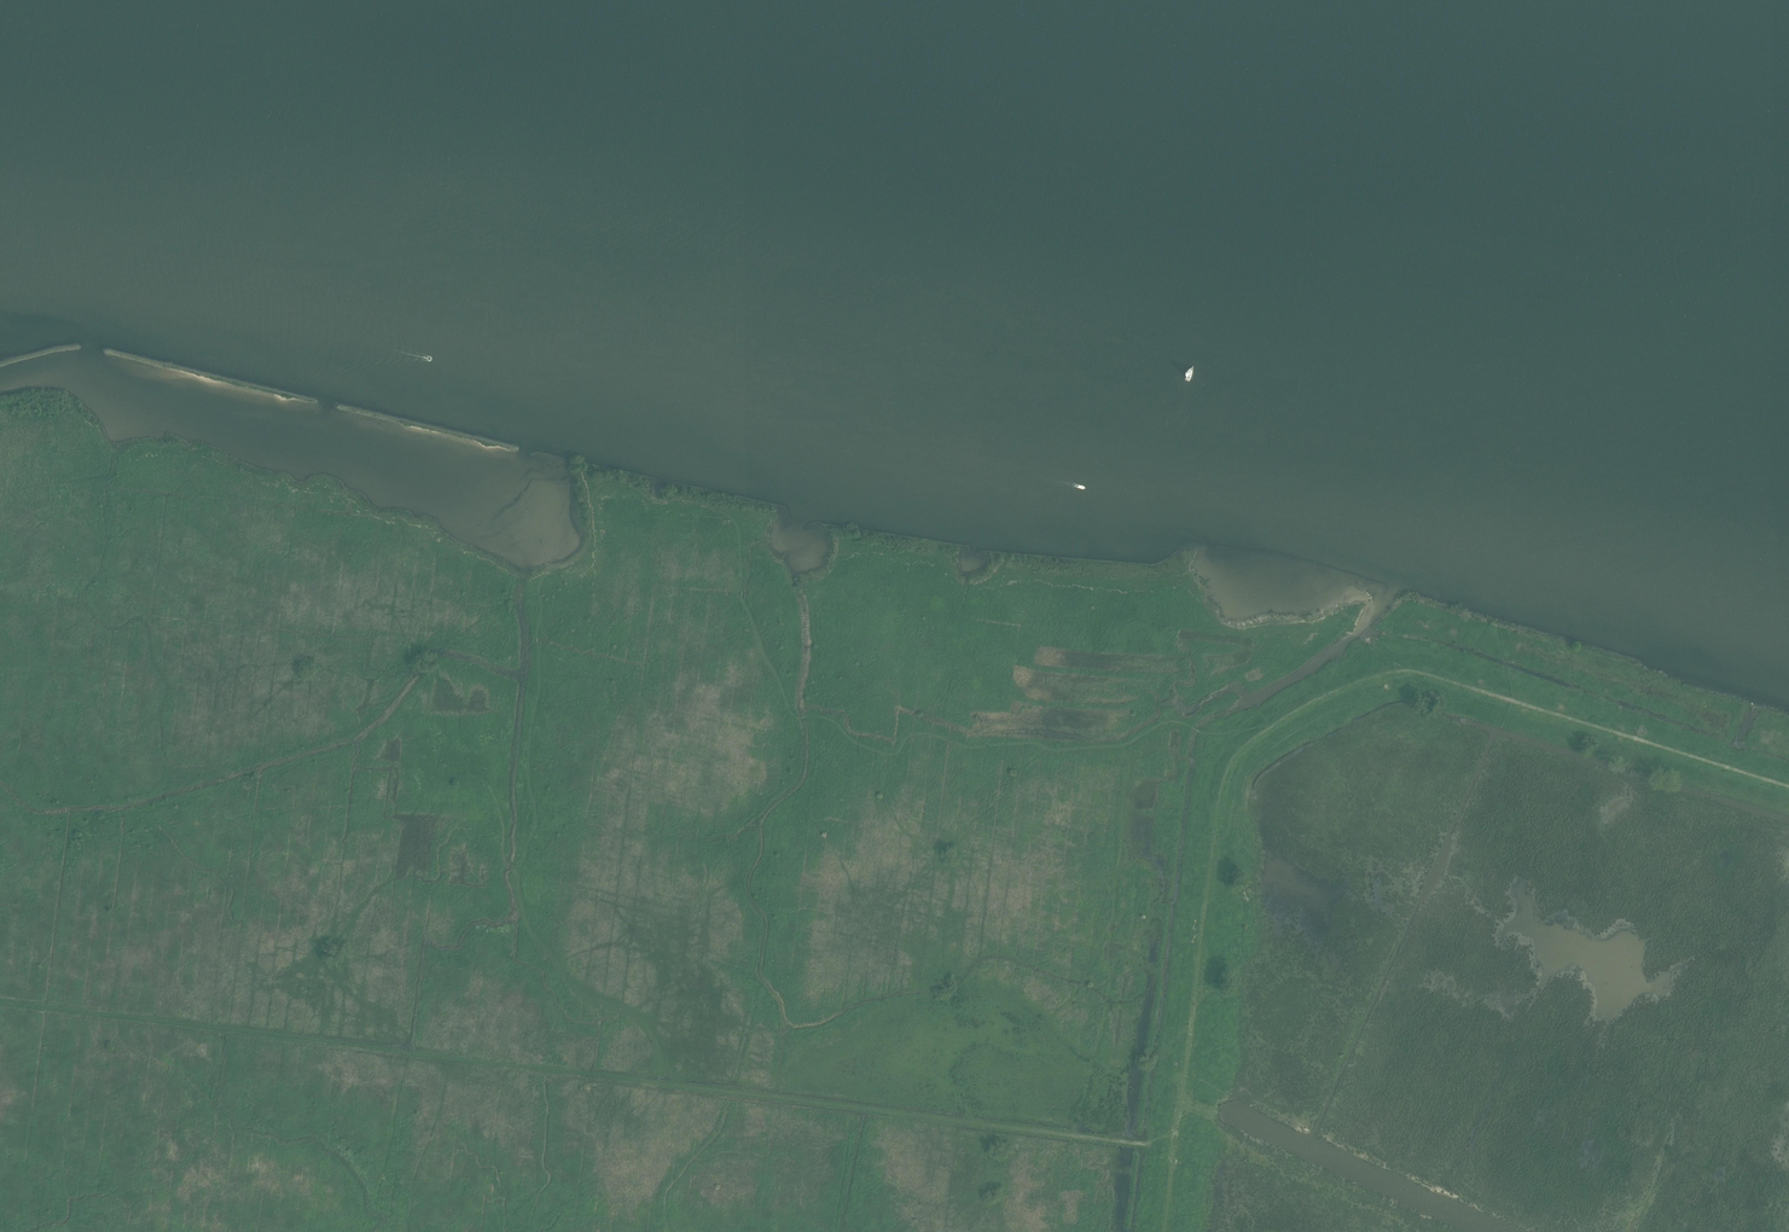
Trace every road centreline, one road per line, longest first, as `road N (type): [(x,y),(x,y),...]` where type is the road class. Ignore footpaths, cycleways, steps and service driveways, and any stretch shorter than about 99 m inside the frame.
road 1 (track): [(1272,725),(1345,687),(1408,671),(1788,786)]
road 2 (track): [(1174,1132),(1220,792),(1235,756),(1272,725)]

